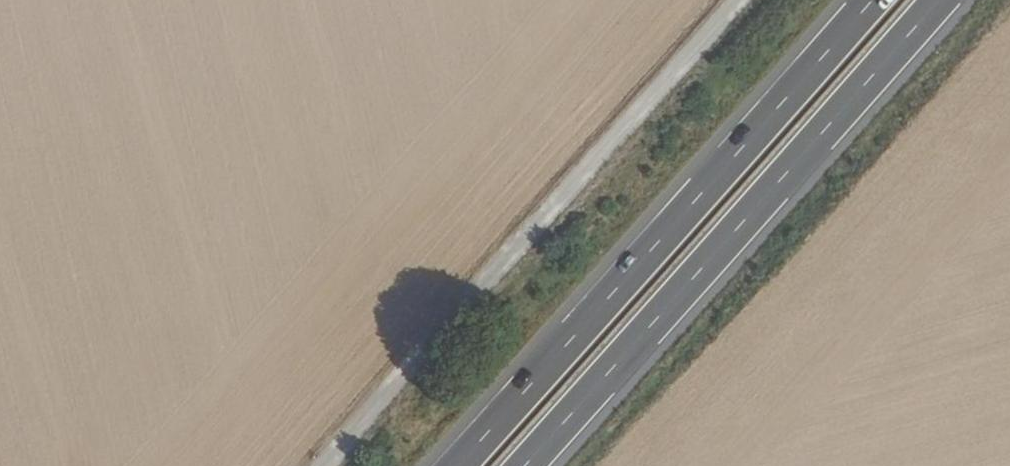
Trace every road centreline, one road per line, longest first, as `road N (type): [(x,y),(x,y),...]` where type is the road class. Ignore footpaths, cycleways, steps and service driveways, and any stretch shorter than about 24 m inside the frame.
road 1 (trunk): [(876,0),(460,465)]
road 2 (track): [(728,0),(315,465)]
road 3 (trunk): [(528,465),(939,0)]

